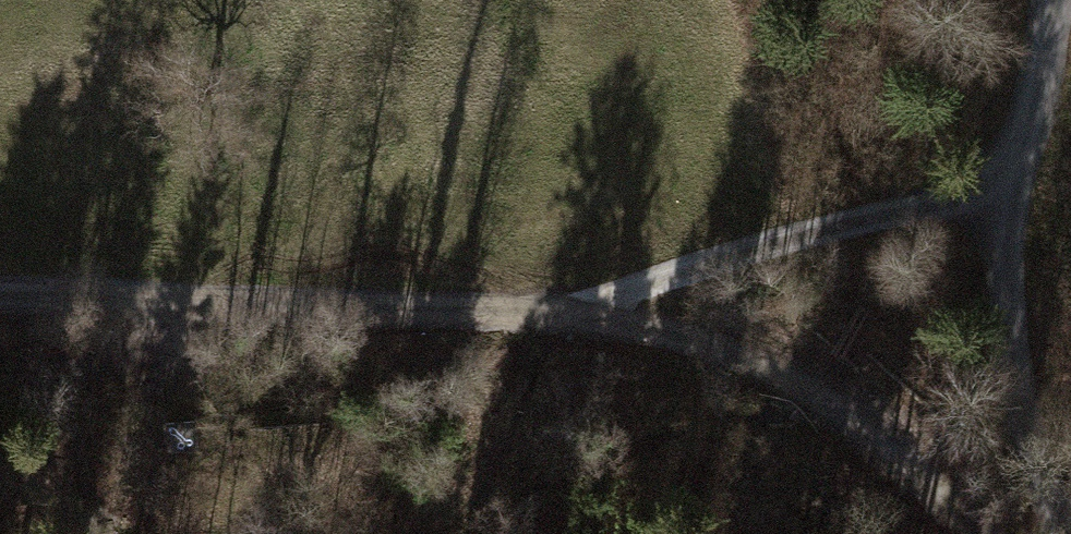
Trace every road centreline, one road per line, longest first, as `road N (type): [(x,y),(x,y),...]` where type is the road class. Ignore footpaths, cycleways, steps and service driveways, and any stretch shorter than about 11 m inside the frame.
road 1 (track): [(0,296),(572,313)]
road 2 (track): [(572,313),(707,344),(796,380),(989,533)]
road 3 (track): [(572,313),(936,202),(1013,194)]
road 4 (track): [(1062,533),(1011,337),(1013,194)]
road 5 (track): [(1013,194),(1052,0)]
road 6 (track): [(0,388),(128,335),(164,297)]

